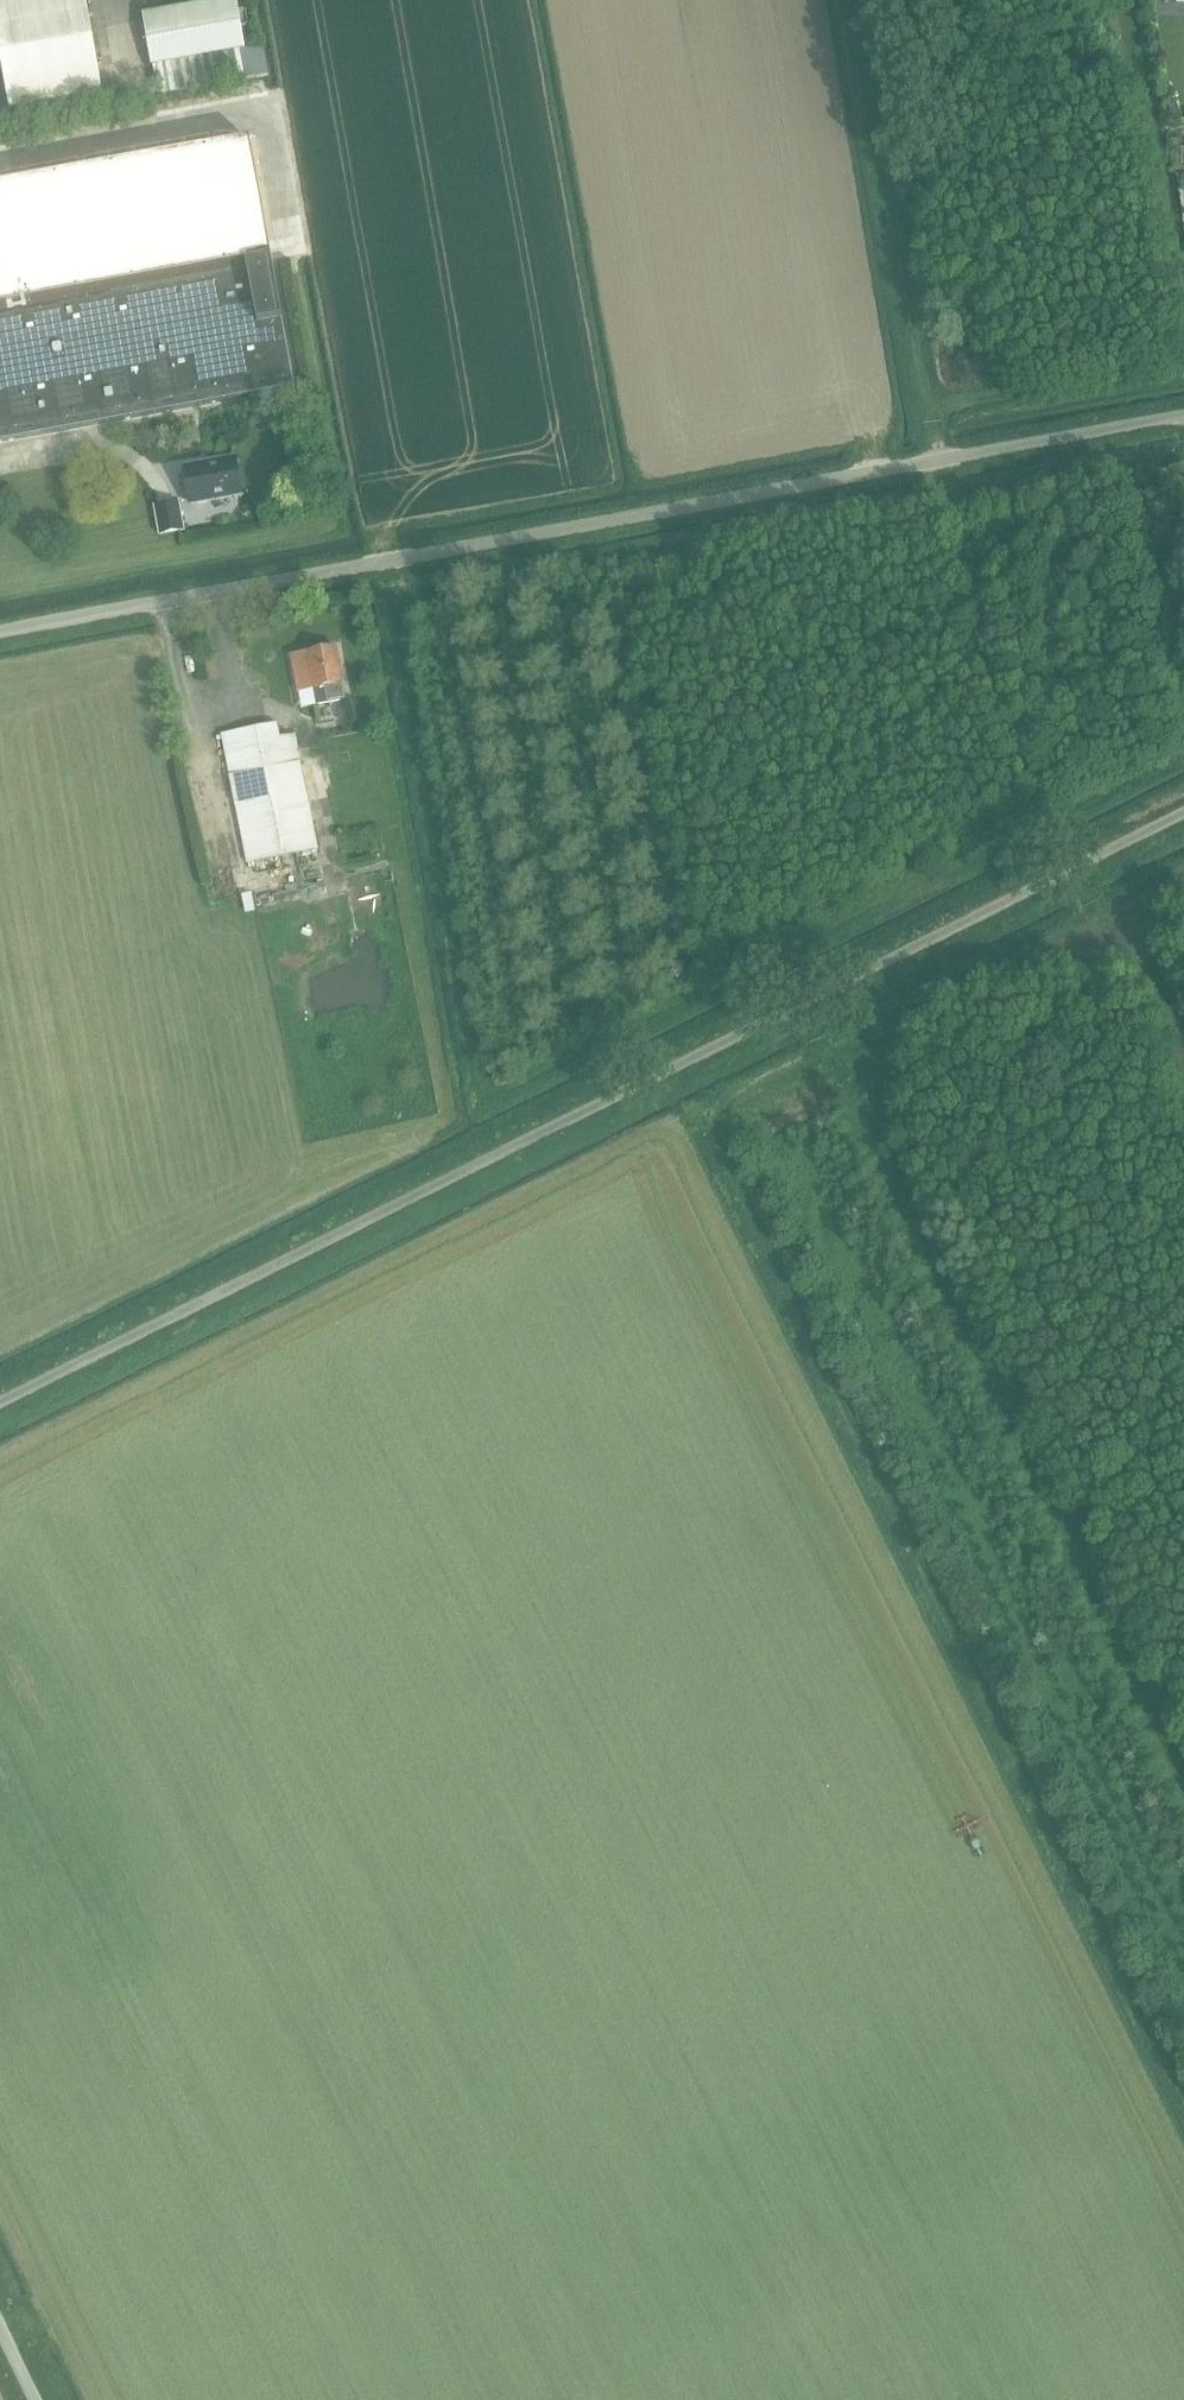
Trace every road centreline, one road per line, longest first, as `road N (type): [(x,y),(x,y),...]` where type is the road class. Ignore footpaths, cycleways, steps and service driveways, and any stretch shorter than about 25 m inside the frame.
road 1 (unclassified): [(0,1400),(1183,813)]
road 2 (unclassified): [(0,632),(1183,418)]

